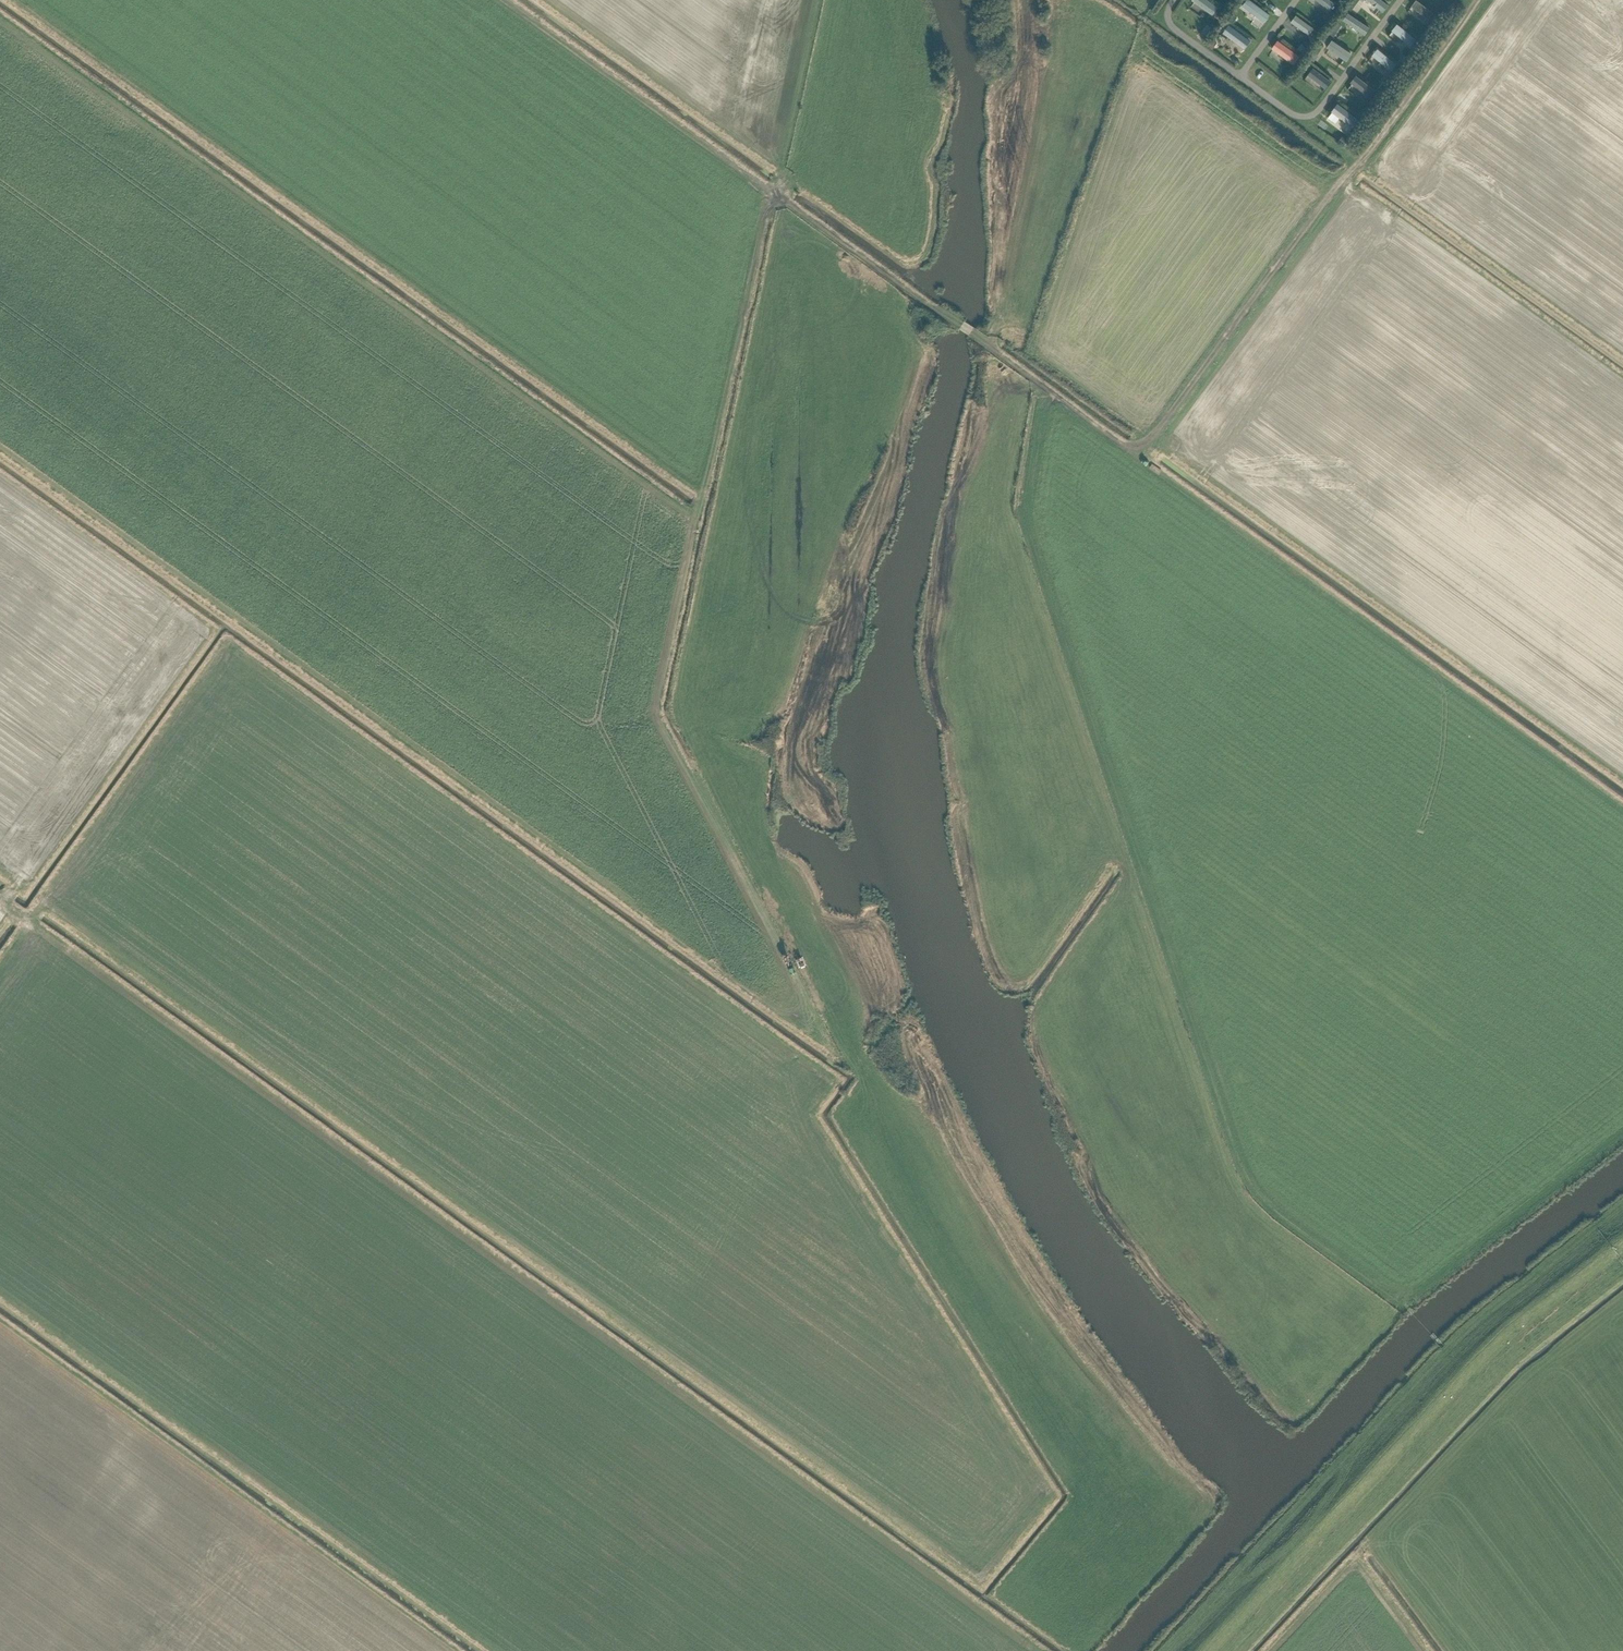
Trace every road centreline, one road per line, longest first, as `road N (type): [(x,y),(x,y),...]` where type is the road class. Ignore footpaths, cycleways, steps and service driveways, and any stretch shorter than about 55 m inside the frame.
road 1 (track): [(1414,1315),(1284,1216),(1254,1176),(1040,557),(1034,505),(1047,382)]
road 2 (track): [(1475,0),(1157,439),(1142,449),(1127,446),(1047,382)]
road 3 (track): [(1403,0),(1319,111),(1306,116),(1292,114),(1171,25),(1175,0)]
road 4 (track): [(1047,382),(786,197)]

